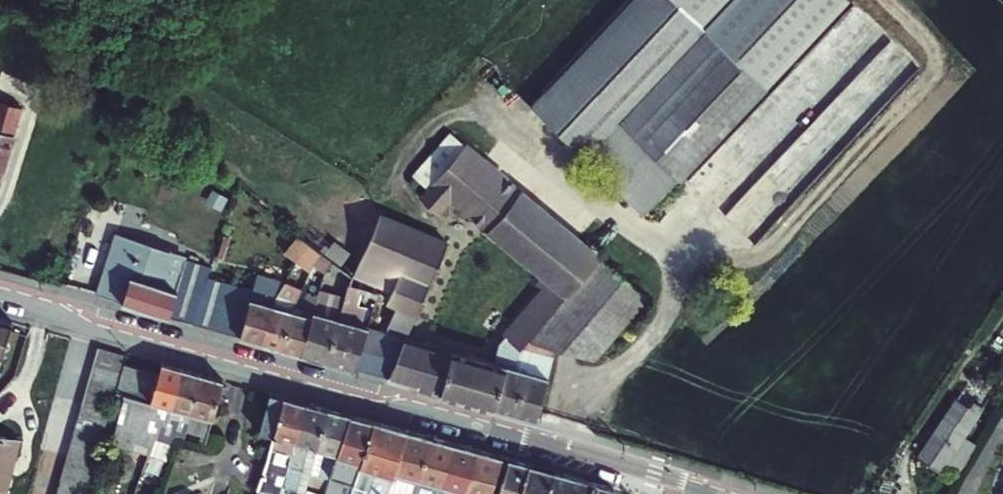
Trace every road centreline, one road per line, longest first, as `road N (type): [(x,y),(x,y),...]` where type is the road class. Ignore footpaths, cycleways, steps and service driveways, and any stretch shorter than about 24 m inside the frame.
road 1 (secondary): [(0,296),(708,493)]

